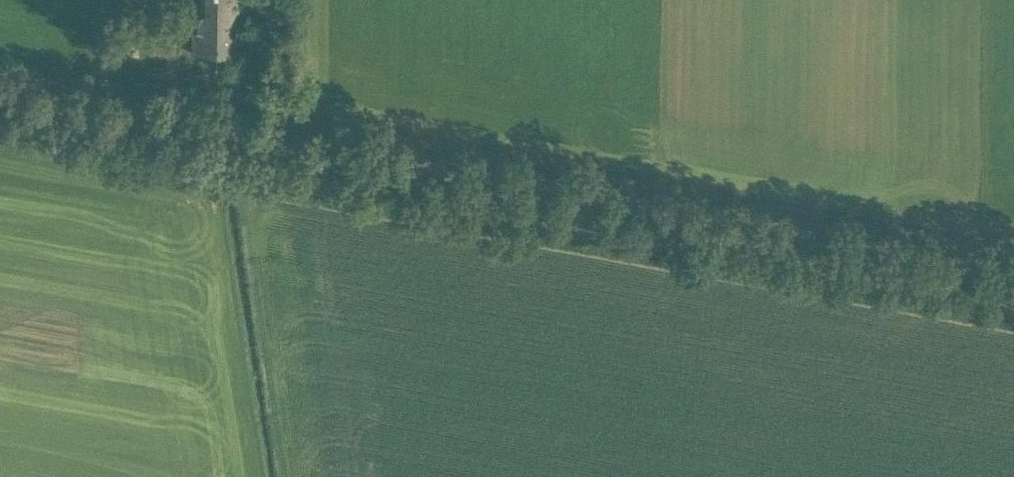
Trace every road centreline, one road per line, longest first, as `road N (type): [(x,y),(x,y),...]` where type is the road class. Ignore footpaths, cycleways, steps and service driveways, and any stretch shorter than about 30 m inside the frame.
road 1 (unclassified): [(1013,275),(0,92)]

